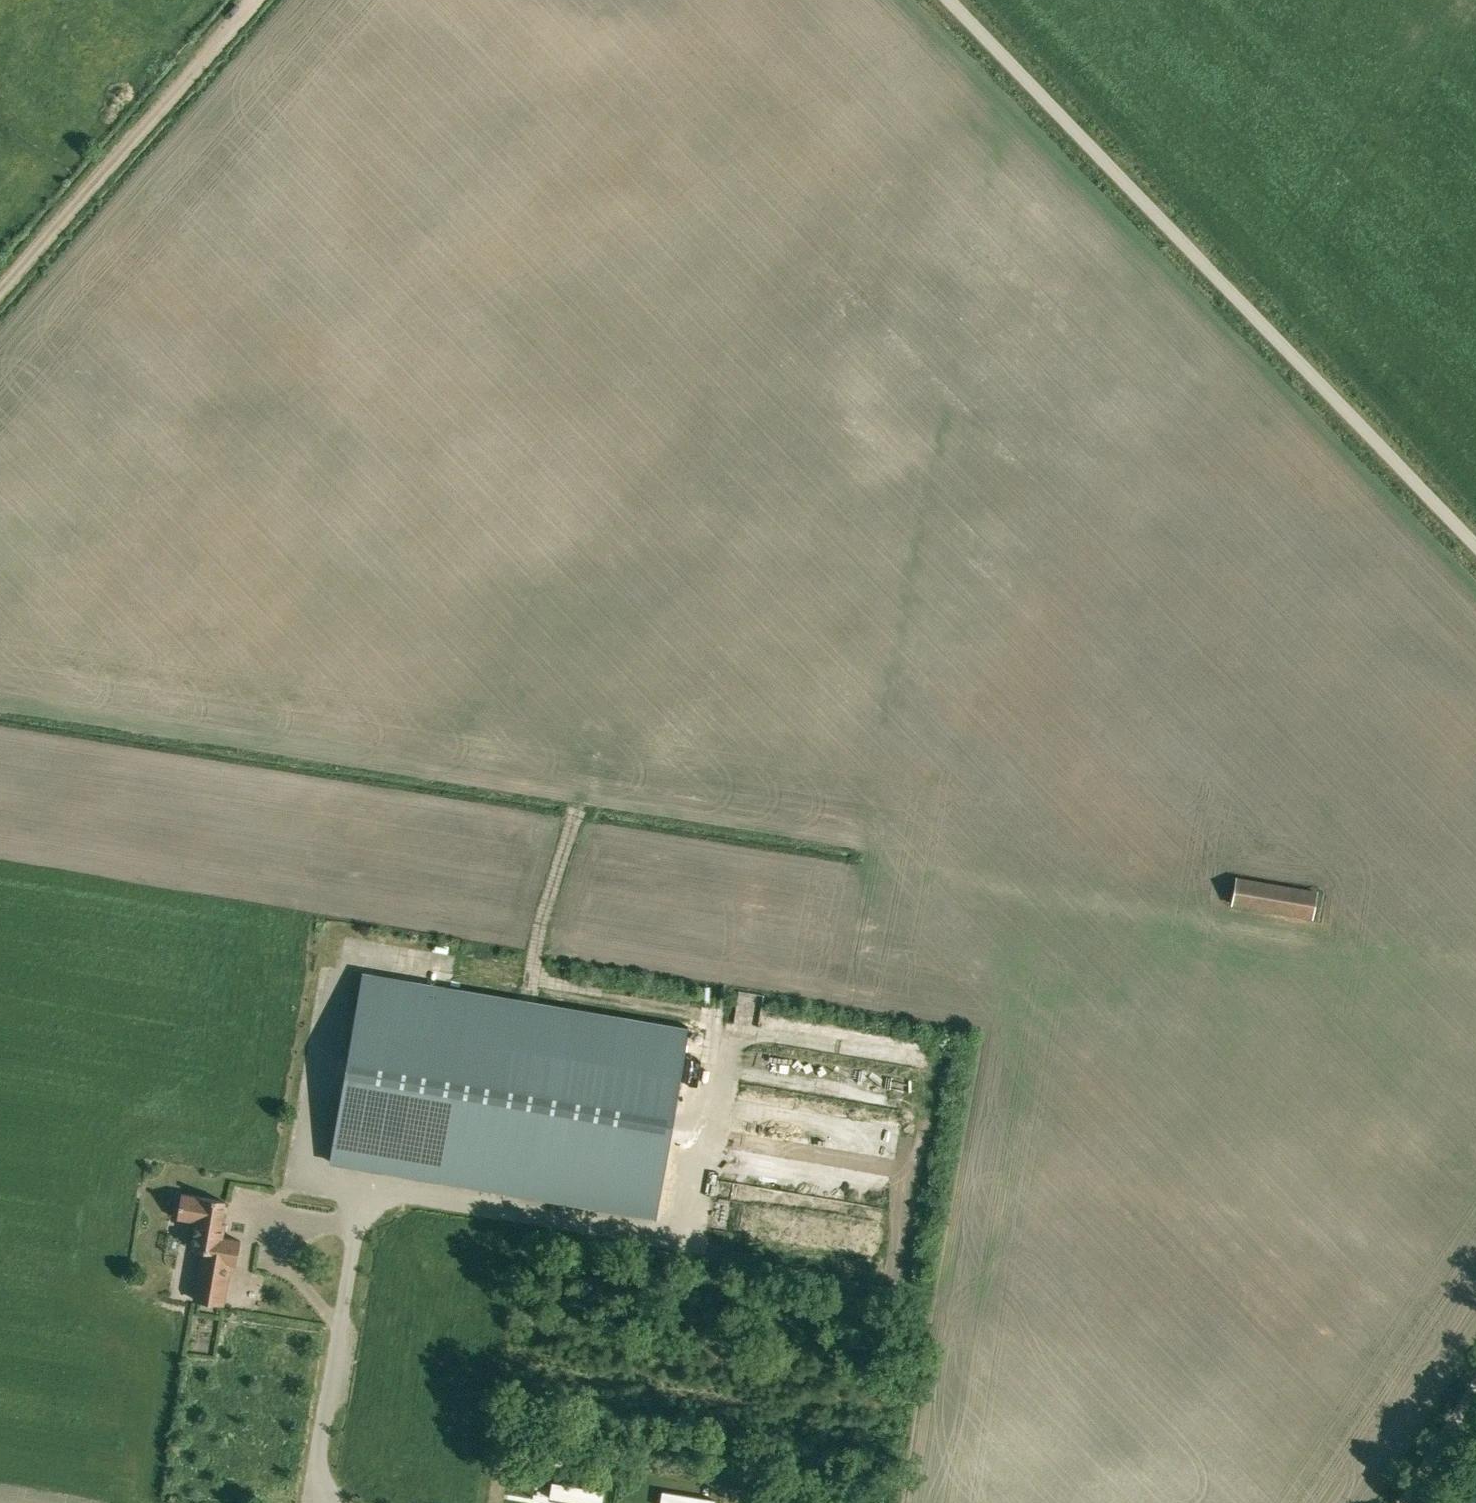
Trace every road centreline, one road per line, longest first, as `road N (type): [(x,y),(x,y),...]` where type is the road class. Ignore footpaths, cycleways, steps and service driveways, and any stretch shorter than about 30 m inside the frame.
road 1 (unclassified): [(1475,550),(947,0)]
road 2 (track): [(0,286),(246,0)]
road 3 (unclassified): [(344,1502),(323,1471),(321,1435),(361,1196)]
road 4 (track): [(1402,1502),(1475,1390)]

